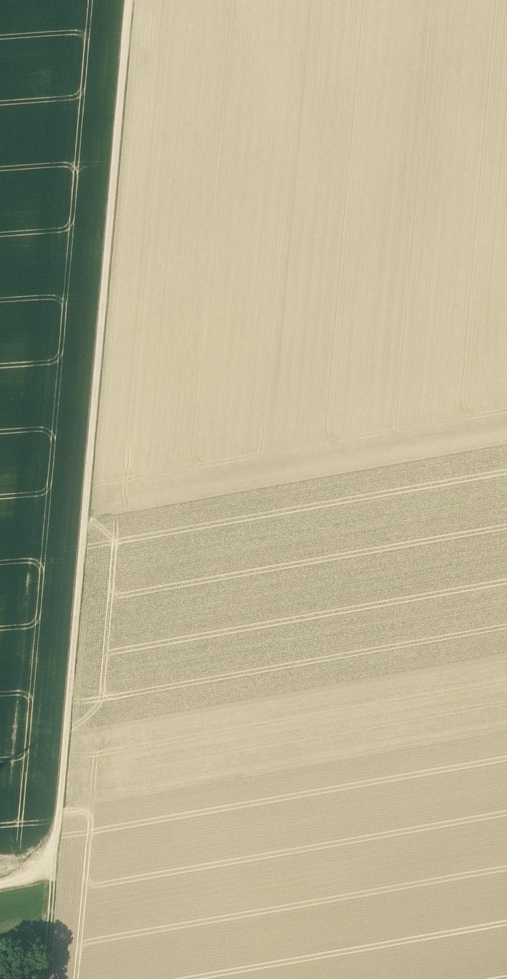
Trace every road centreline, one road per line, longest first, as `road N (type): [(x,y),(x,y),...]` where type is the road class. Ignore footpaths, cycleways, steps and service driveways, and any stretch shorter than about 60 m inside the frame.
road 1 (track): [(45,978),(128,0)]

